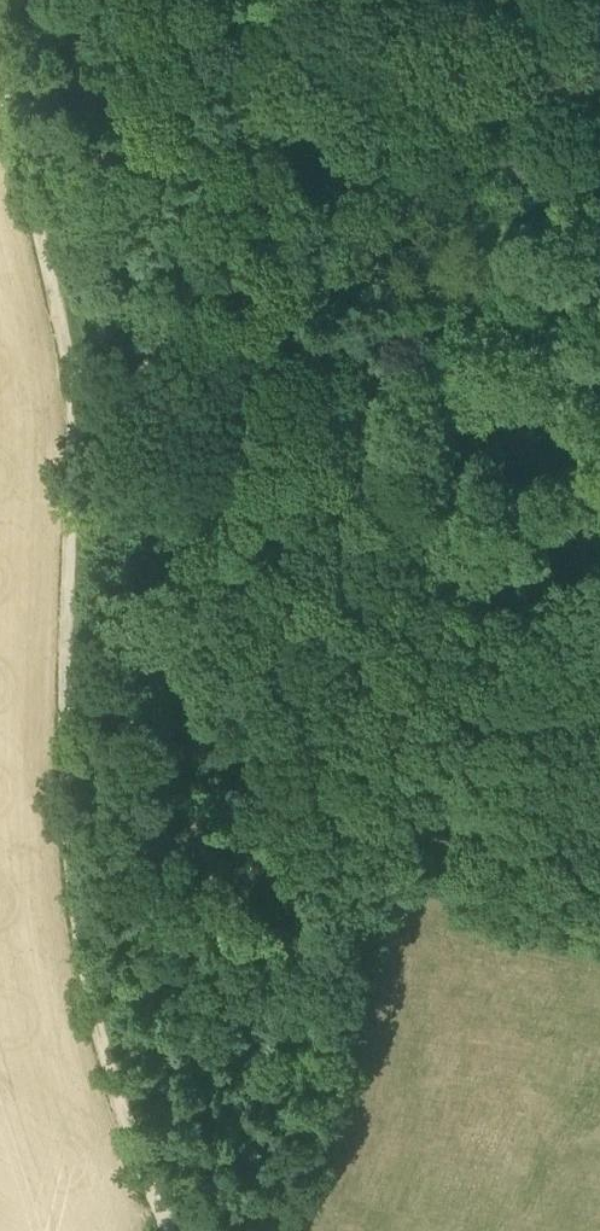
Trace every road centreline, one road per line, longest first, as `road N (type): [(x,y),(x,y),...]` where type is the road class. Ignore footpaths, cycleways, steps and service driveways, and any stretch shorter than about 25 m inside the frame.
road 1 (track): [(79,424),(69,803),(78,940),(123,1106),(169,1230)]
road 2 (track): [(0,74),(79,424)]

